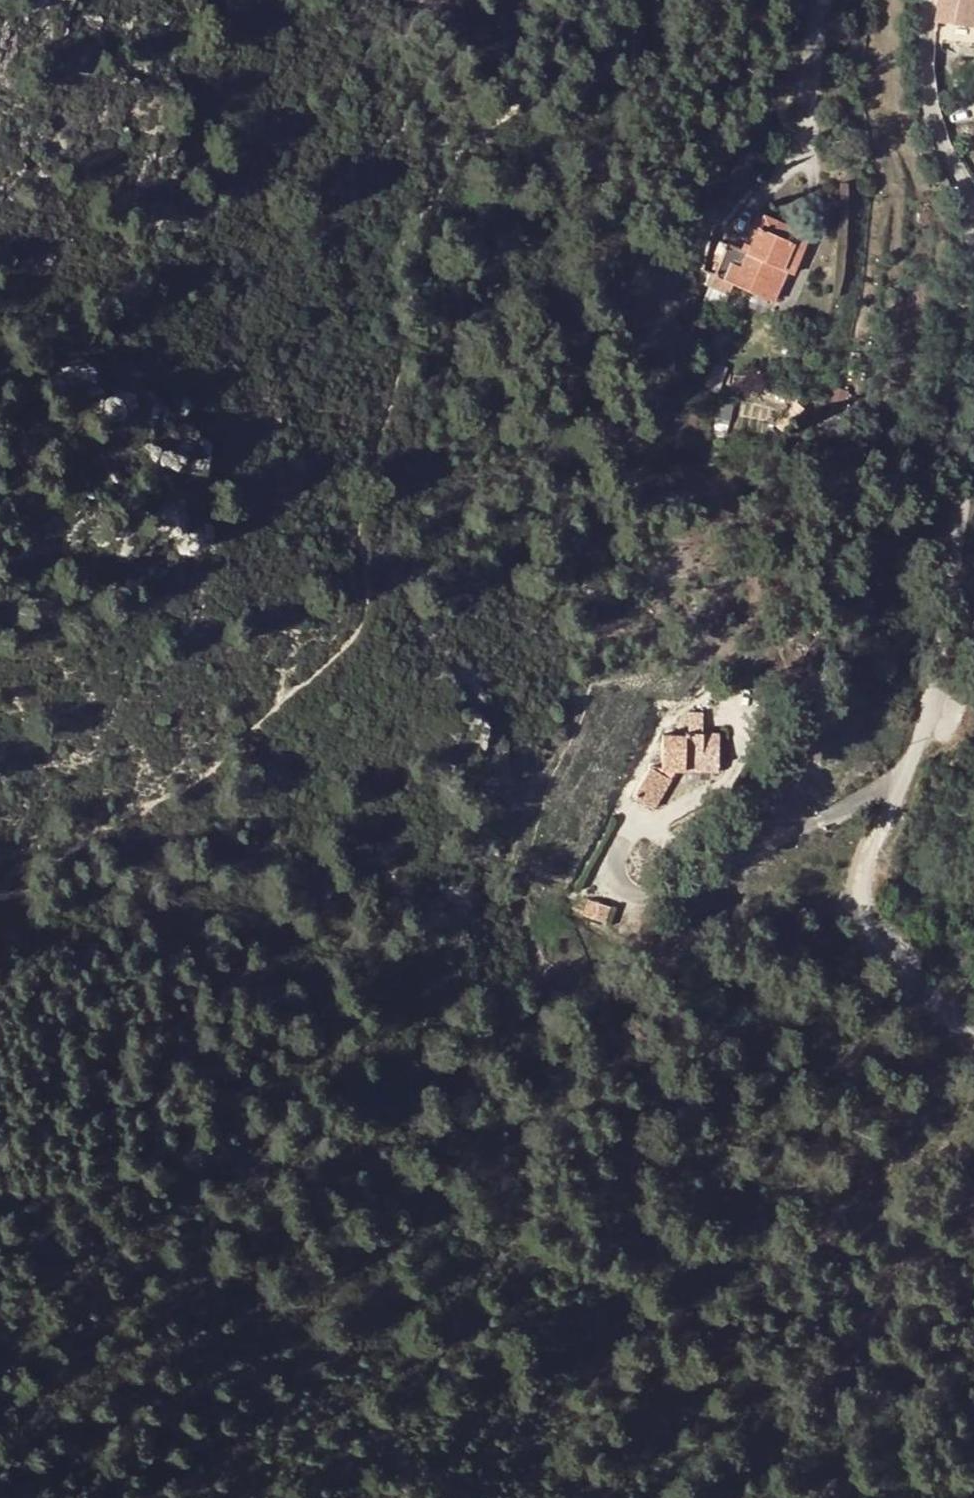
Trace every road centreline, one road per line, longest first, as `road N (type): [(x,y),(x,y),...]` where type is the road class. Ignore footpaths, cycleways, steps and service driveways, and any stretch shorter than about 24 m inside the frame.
road 1 (residential): [(904,781),(938,680),(973,459)]
road 2 (track): [(973,1033),(861,922),(859,885),(904,781)]
road 3 (unclassified): [(973,225),(928,92),(930,0)]

